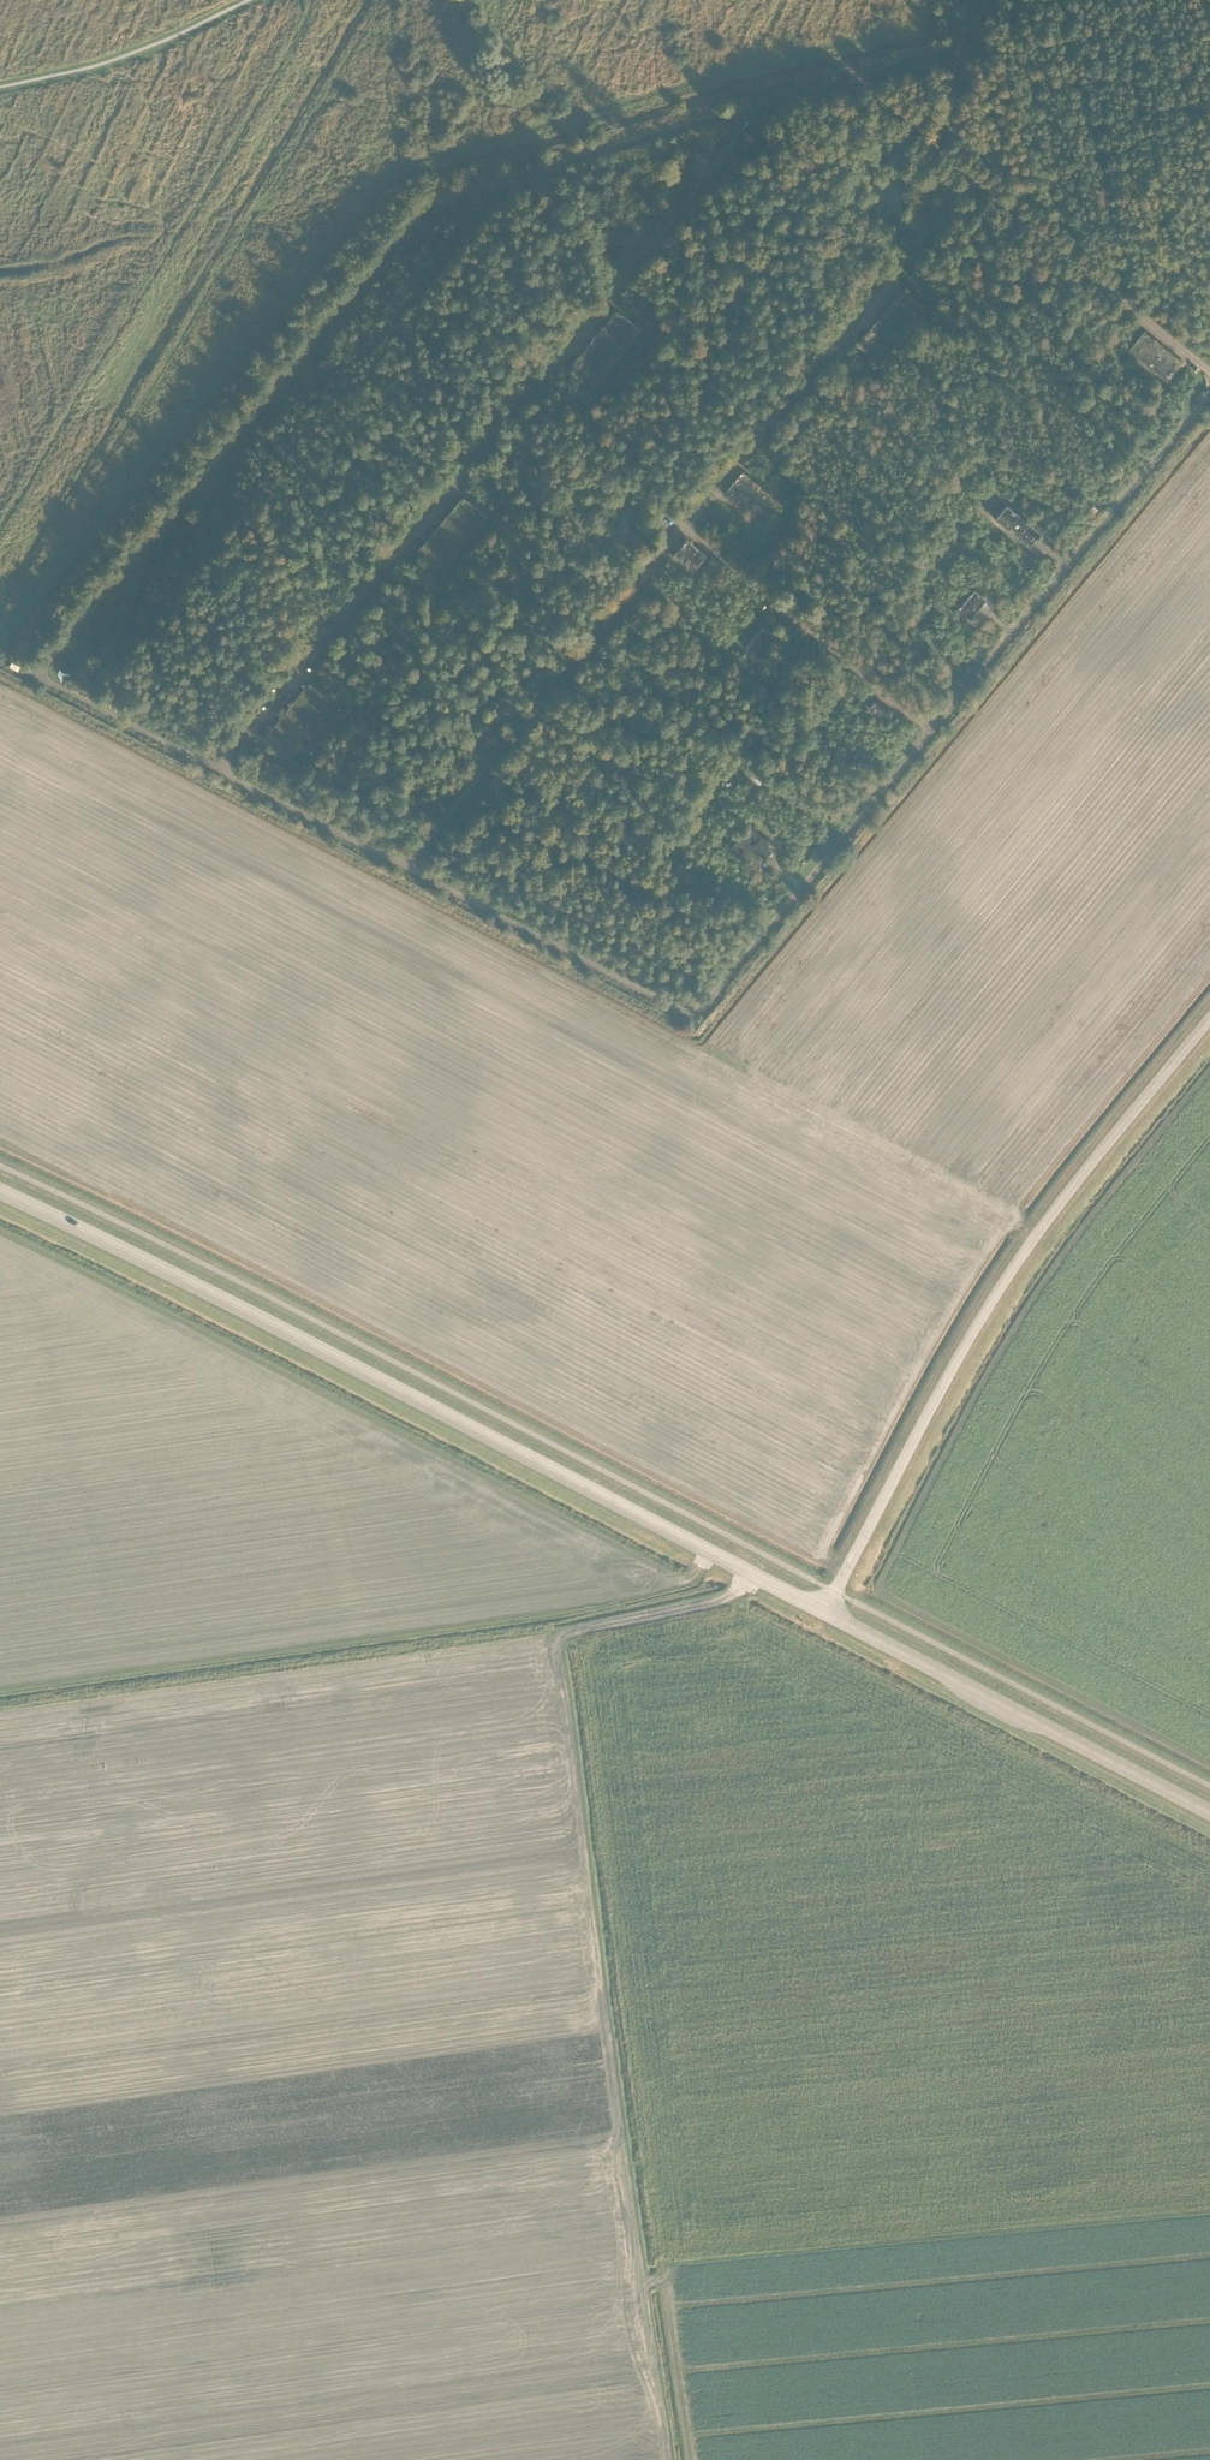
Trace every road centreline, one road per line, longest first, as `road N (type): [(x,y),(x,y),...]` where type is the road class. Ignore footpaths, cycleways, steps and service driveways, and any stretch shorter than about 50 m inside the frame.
road 1 (secondary): [(825,1611),(0,1190)]
road 2 (unclassified): [(825,1611),(997,1292),(1209,1018)]
road 3 (secondary): [(1209,1811),(825,1611)]

